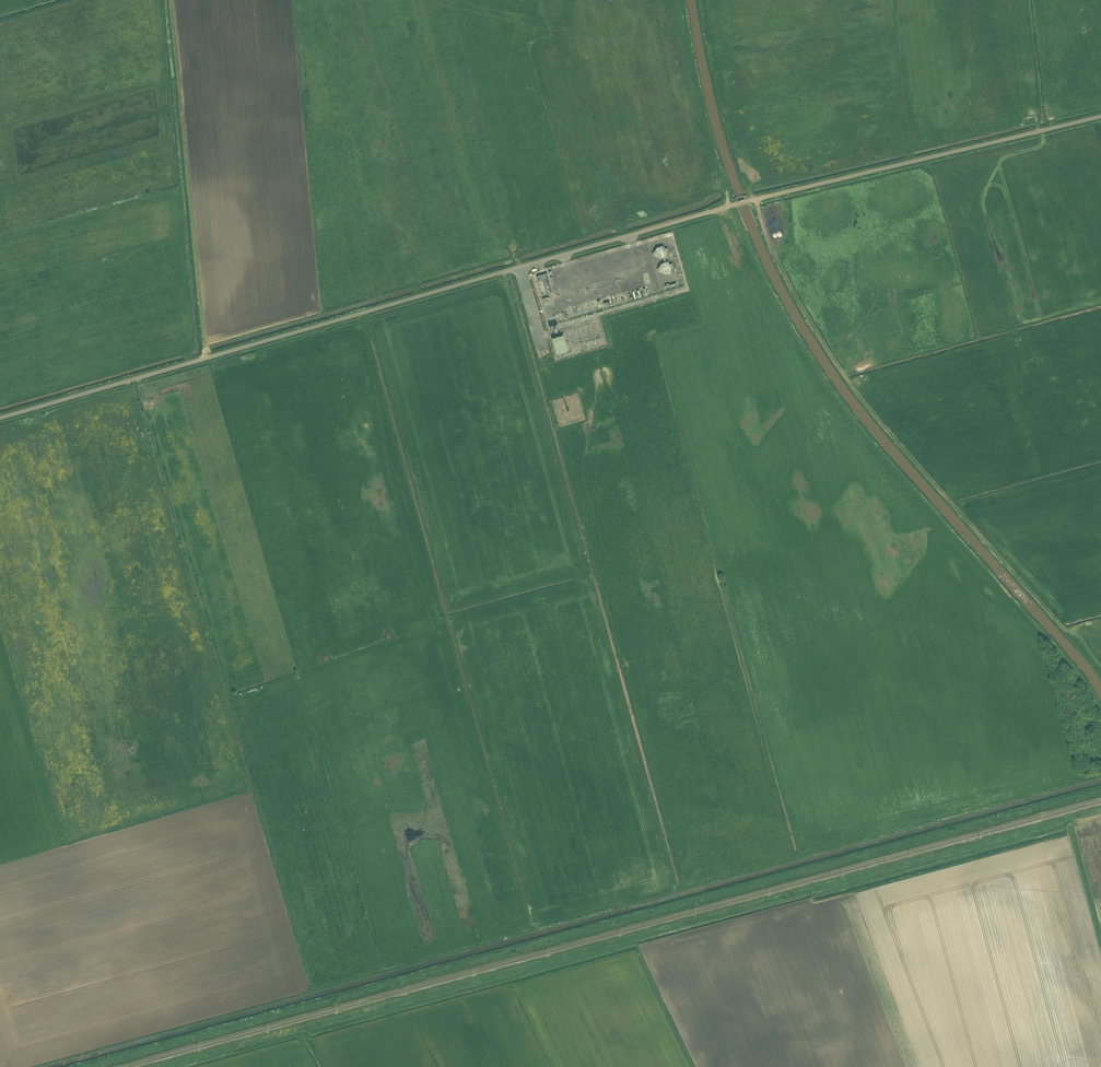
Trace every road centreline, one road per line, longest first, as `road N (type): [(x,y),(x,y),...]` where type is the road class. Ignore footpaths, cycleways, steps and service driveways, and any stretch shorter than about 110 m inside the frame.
road 1 (unclassified): [(0,416),(734,205),(1100,115)]

